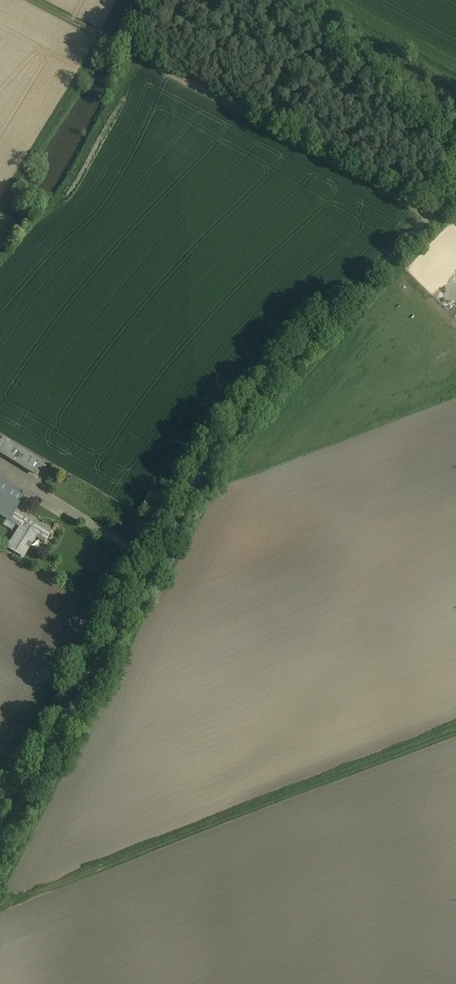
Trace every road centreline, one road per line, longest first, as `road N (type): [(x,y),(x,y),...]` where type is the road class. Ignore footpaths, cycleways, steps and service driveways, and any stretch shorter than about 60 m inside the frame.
road 1 (unclassified): [(0,848),(206,462),(264,381),(455,178)]
road 2 (track): [(0,907),(455,736)]
road 3 (track): [(430,206),(56,0)]

